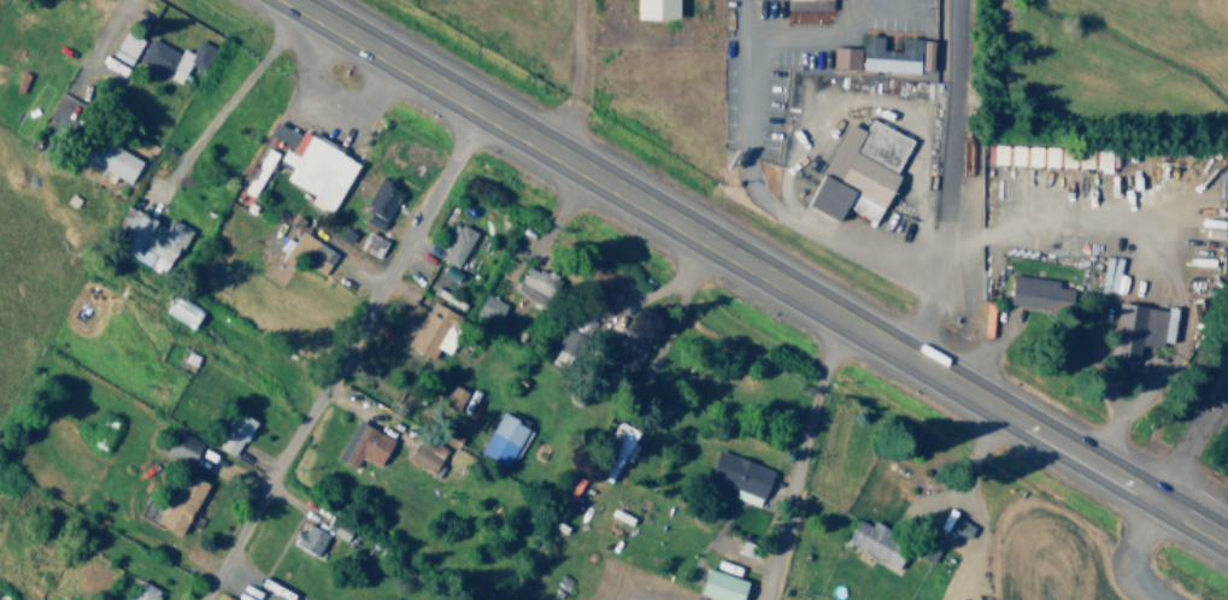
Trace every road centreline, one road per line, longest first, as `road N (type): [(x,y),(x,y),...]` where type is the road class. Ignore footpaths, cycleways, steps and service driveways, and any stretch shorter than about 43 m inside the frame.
road 1 (trunk): [(286,0),(1227,544)]
road 2 (residential): [(202,599),(483,112)]
road 3 (residential): [(1154,501),(1227,375)]

